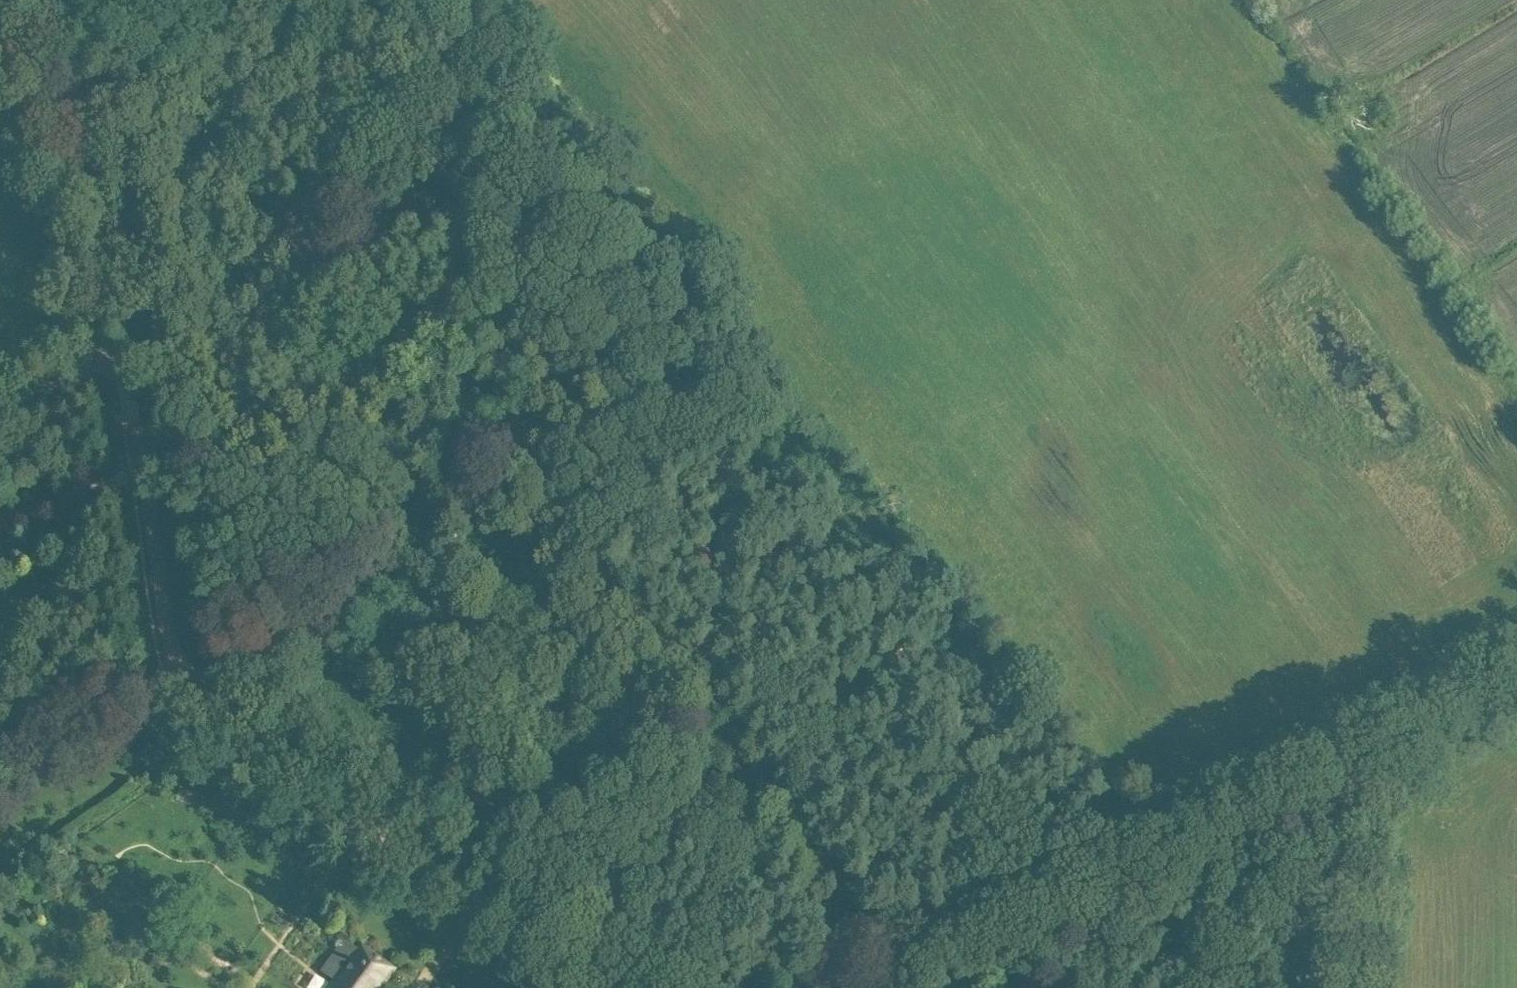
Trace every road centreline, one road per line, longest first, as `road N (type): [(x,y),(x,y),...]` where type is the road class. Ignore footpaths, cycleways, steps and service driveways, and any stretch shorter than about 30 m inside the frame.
road 1 (track): [(598,987),(192,701),(153,629),(120,348)]
road 2 (track): [(1516,684),(1363,771),(930,987)]
road 3 (unclassified): [(0,407),(120,348),(86,145),(85,0)]

